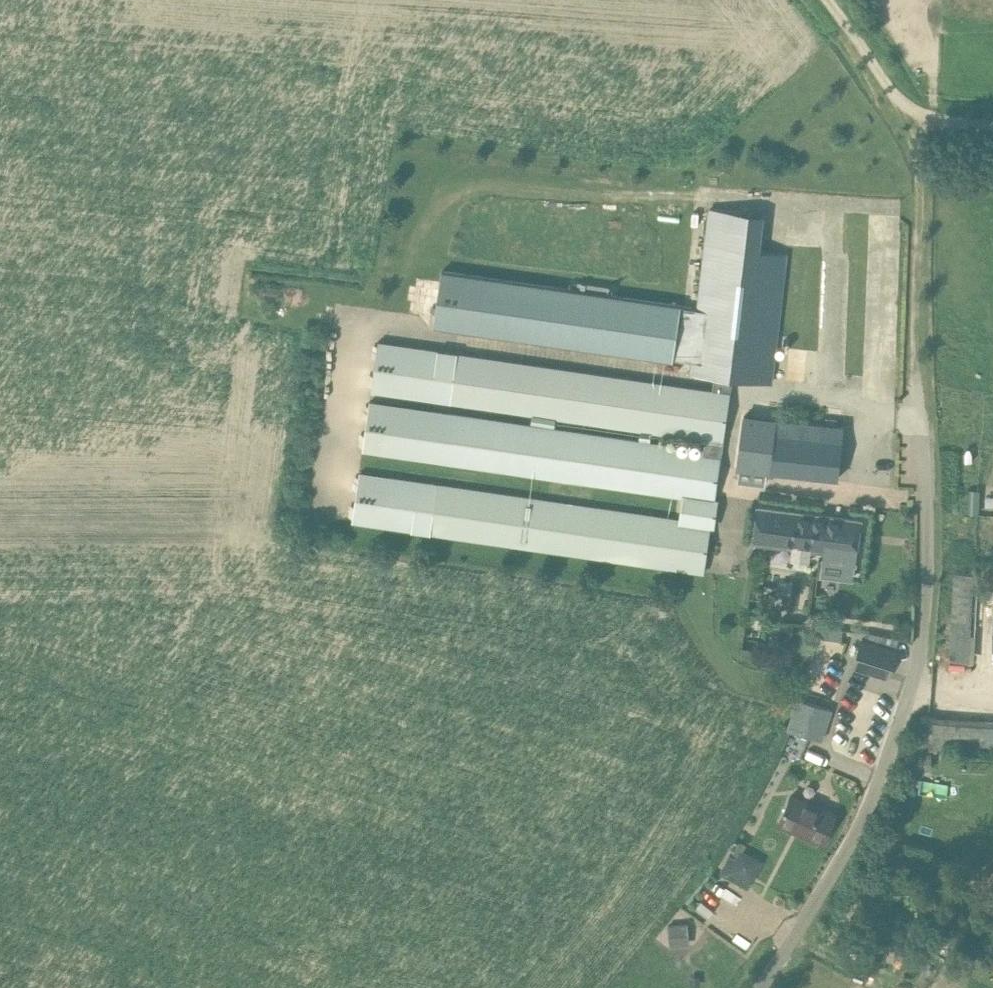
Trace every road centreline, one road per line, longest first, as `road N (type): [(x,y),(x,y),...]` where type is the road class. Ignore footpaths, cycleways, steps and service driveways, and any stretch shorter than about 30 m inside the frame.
road 1 (unclassified): [(784,987),(927,654),(932,385)]
road 2 (track): [(932,385),(908,119)]
road 3 (track): [(908,119),(831,0)]

